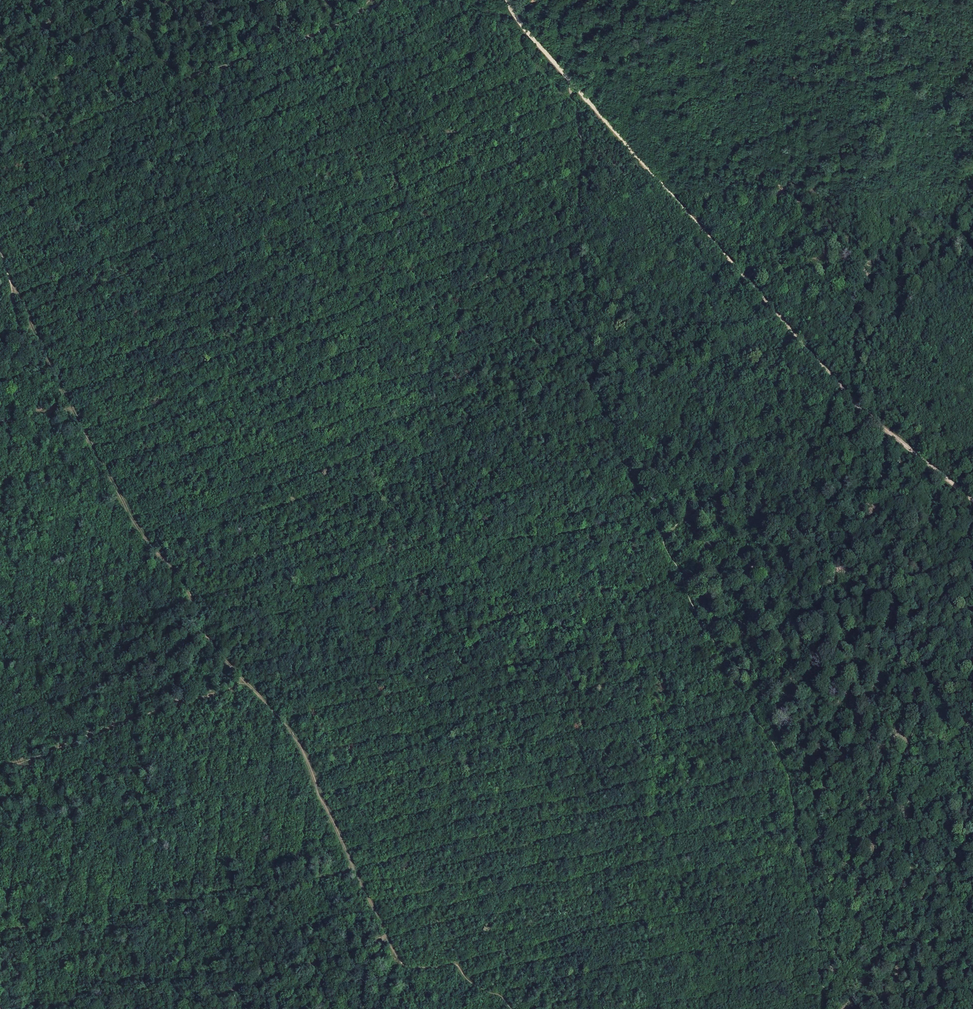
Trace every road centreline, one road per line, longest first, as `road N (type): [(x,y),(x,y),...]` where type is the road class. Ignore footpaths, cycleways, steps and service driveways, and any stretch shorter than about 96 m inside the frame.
road 1 (track): [(508,0),(523,27),(852,398),(972,501)]

